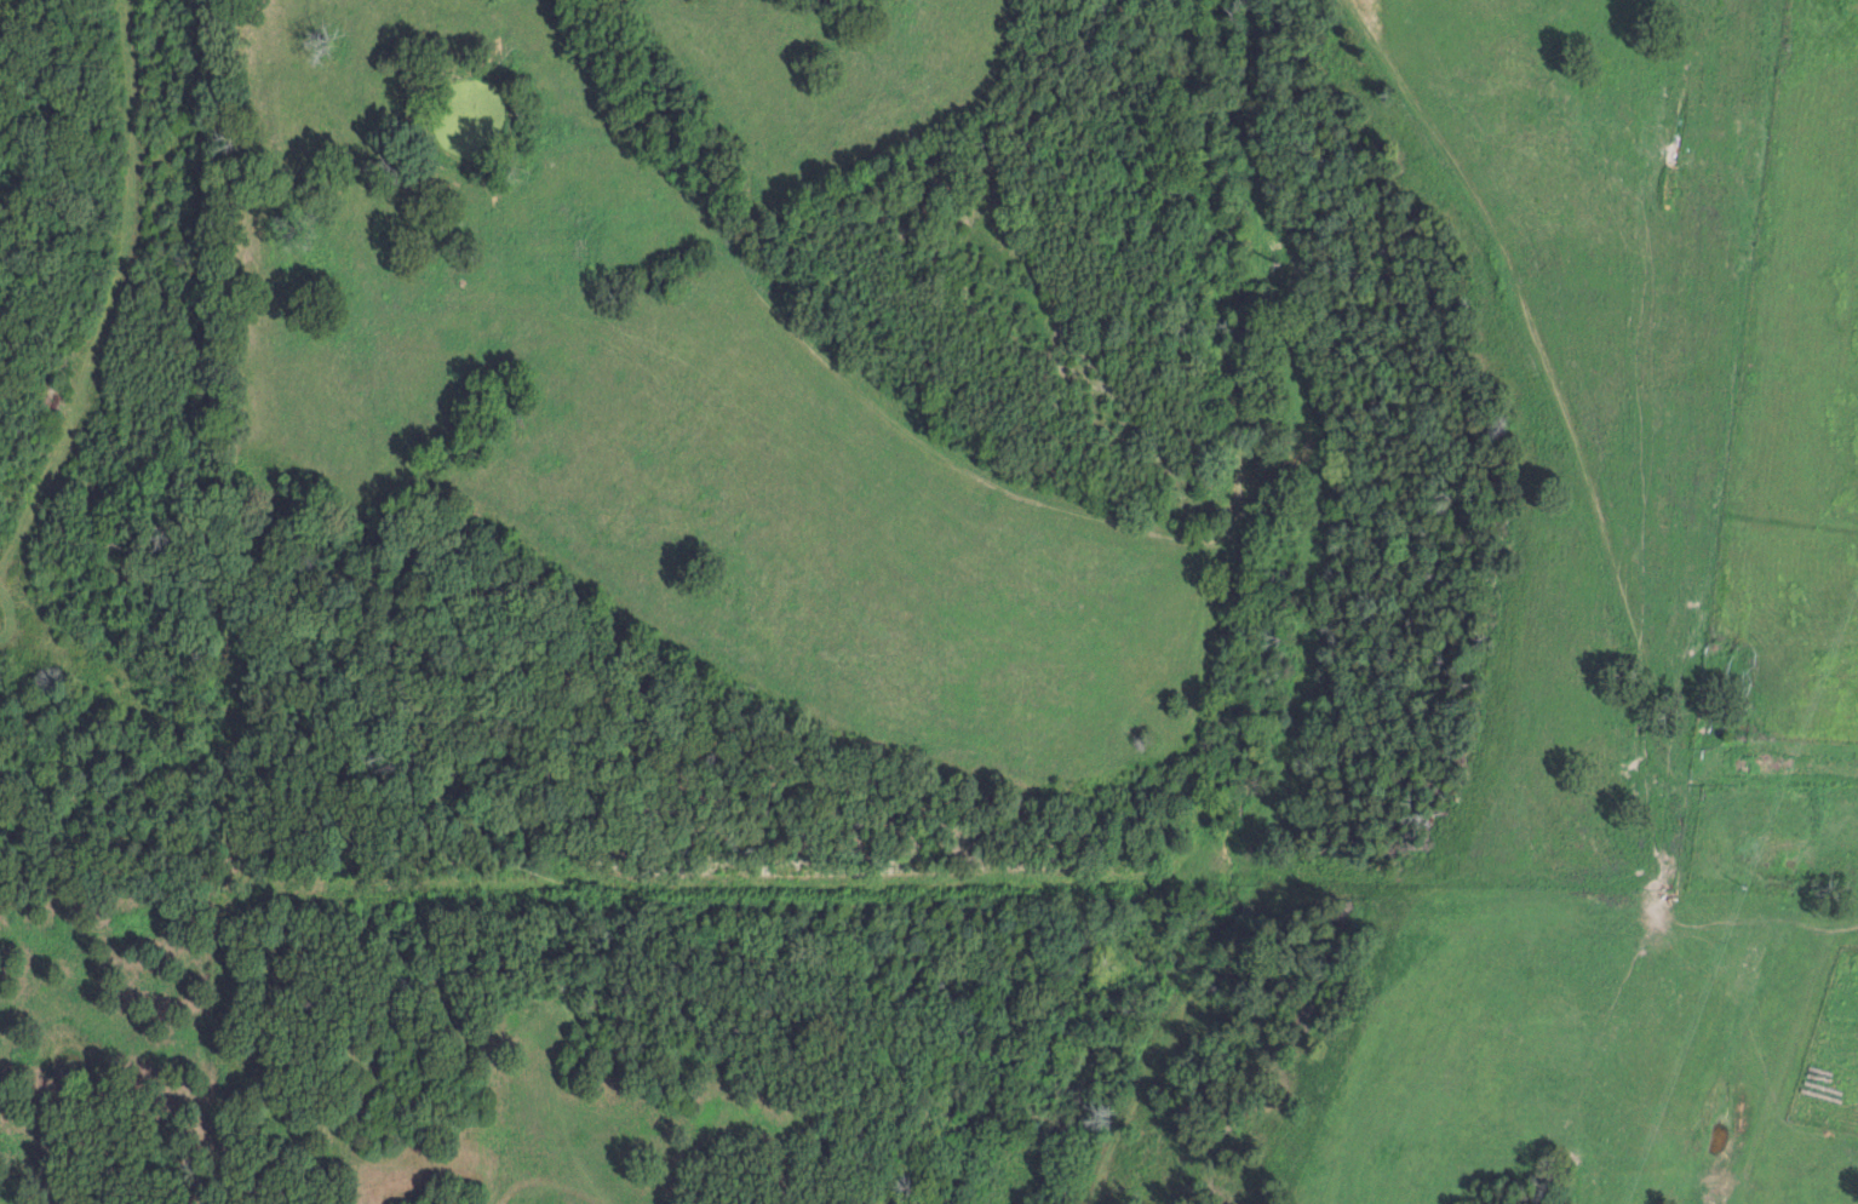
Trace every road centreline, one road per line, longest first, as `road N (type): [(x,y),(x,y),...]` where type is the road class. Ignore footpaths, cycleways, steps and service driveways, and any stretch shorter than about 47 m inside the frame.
road 1 (residential): [(1687,779),(1857,774)]

